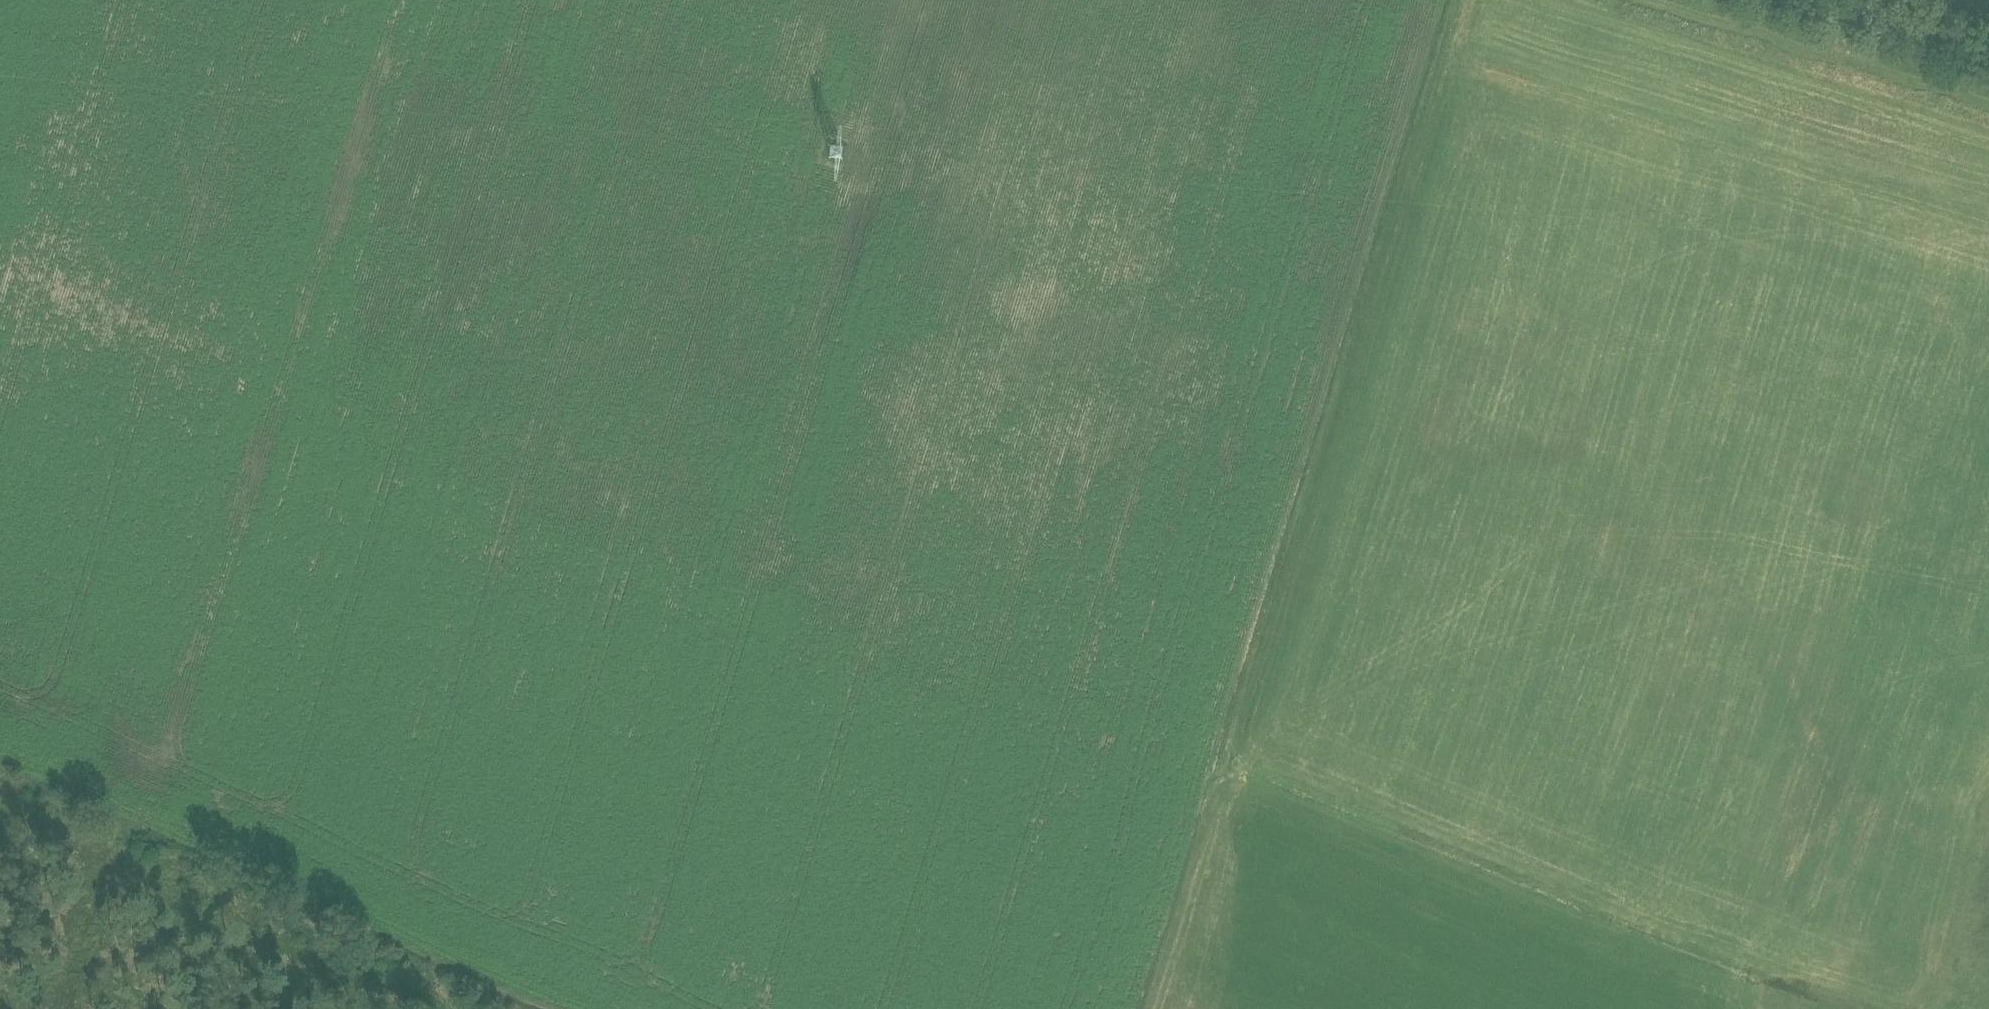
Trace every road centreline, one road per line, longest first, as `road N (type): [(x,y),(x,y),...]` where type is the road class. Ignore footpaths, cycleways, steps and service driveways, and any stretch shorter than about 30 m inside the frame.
road 1 (unclassified): [(1988,61),(1787,0)]

